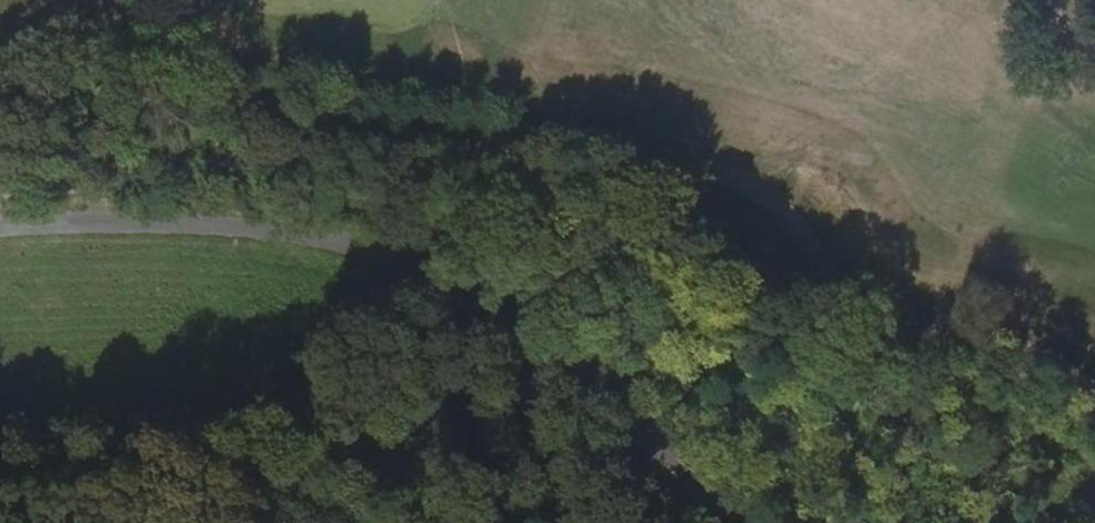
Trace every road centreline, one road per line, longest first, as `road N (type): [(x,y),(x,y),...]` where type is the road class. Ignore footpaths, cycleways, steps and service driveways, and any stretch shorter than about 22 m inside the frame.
road 1 (track): [(0,216),(227,170),(415,150),(556,151),(701,167),(798,205),(900,334),(1002,407),(1094,451)]
road 2 (unclassified): [(762,522),(505,319),(349,254),(224,229),(0,222)]

